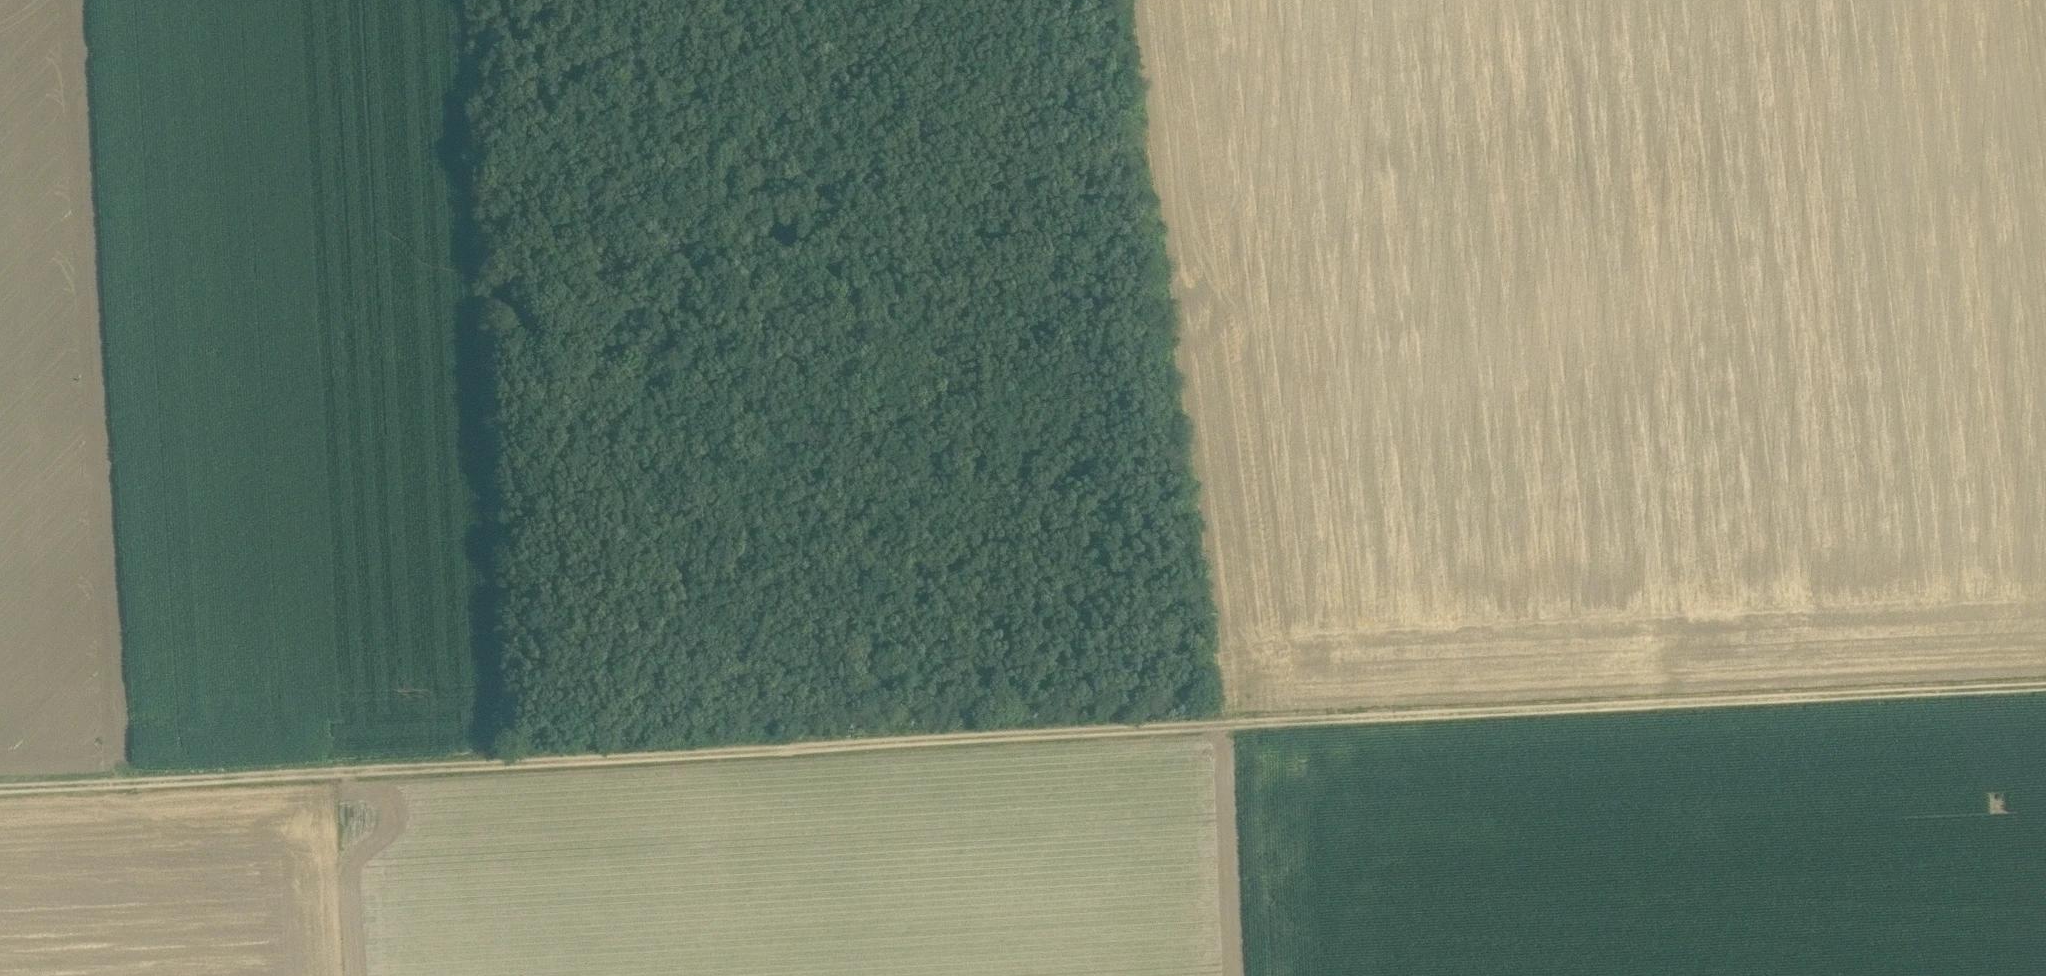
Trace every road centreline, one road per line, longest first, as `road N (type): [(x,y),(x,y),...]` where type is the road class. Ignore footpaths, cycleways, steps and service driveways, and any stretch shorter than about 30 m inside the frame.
road 1 (track): [(2045,685),(0,788)]

